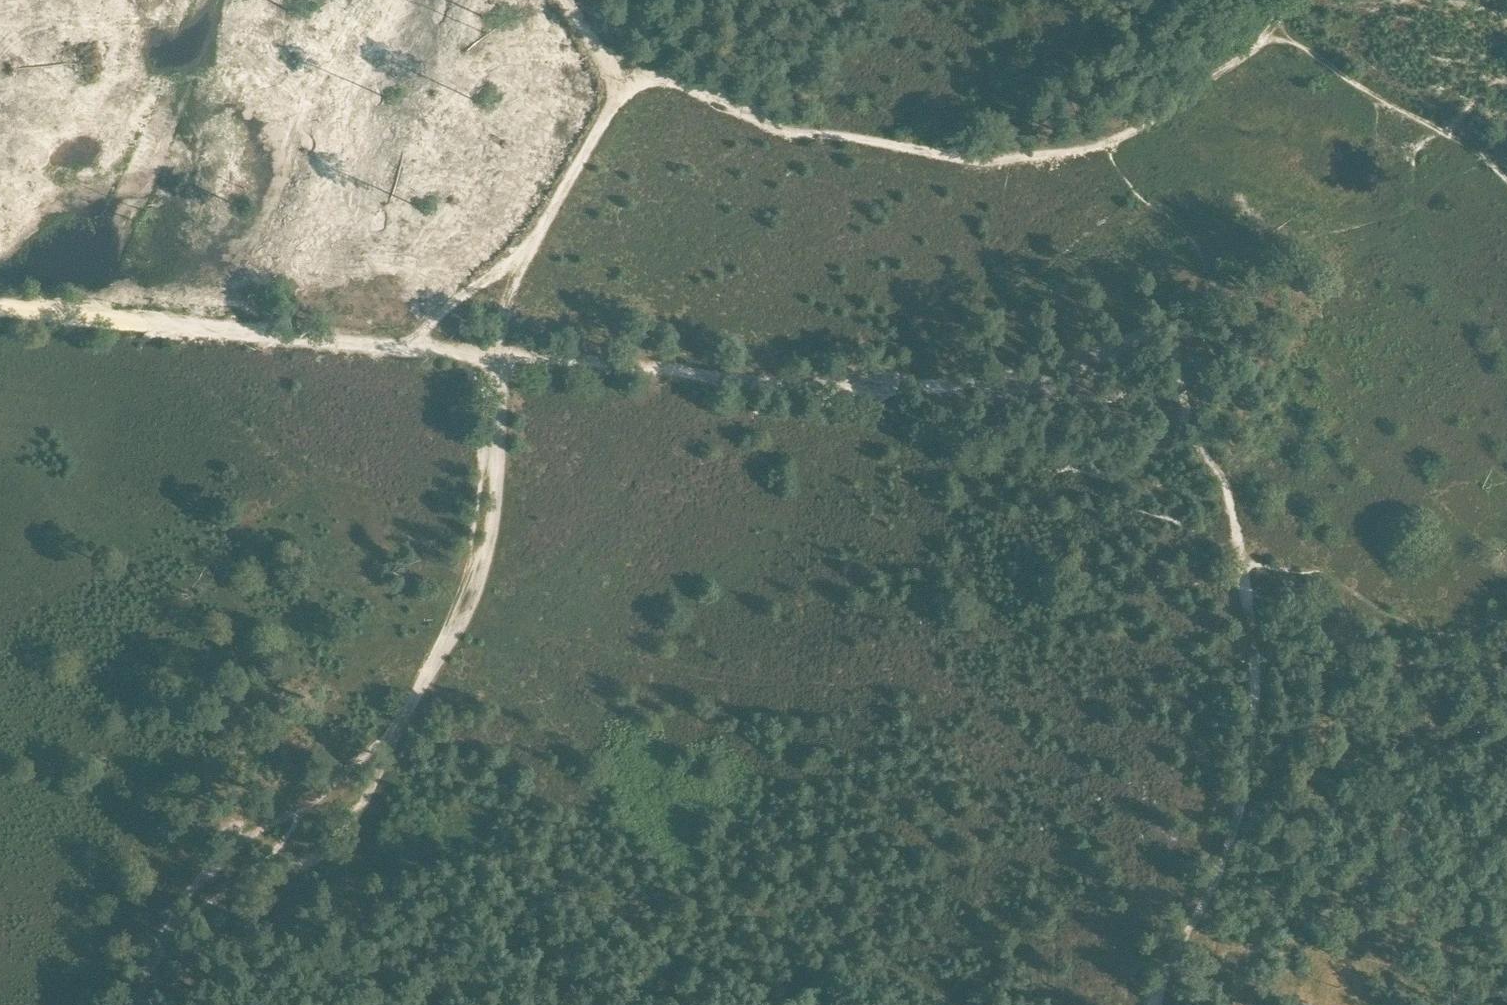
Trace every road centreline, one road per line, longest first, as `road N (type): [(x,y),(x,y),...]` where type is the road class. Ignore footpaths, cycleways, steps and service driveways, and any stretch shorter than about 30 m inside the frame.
road 1 (track): [(1156,1004),(1232,831),(1247,777),(1253,661),(1234,518),(1222,478),(1192,436),(1168,342),(1137,335),(1057,369),(967,385),(753,381),(499,357)]
road 2 (track): [(499,357),(0,308)]
road 3 (track): [(499,357),(500,442),(482,553),(469,598),(397,726)]
road 4 (track): [(624,87),(663,78),(817,135),(960,157)]
road 5 (track): [(499,357),(523,255),(624,87)]
road 6 (track): [(397,726),(347,838),(248,900)]
road 7 (track): [(347,838),(377,1004)]

